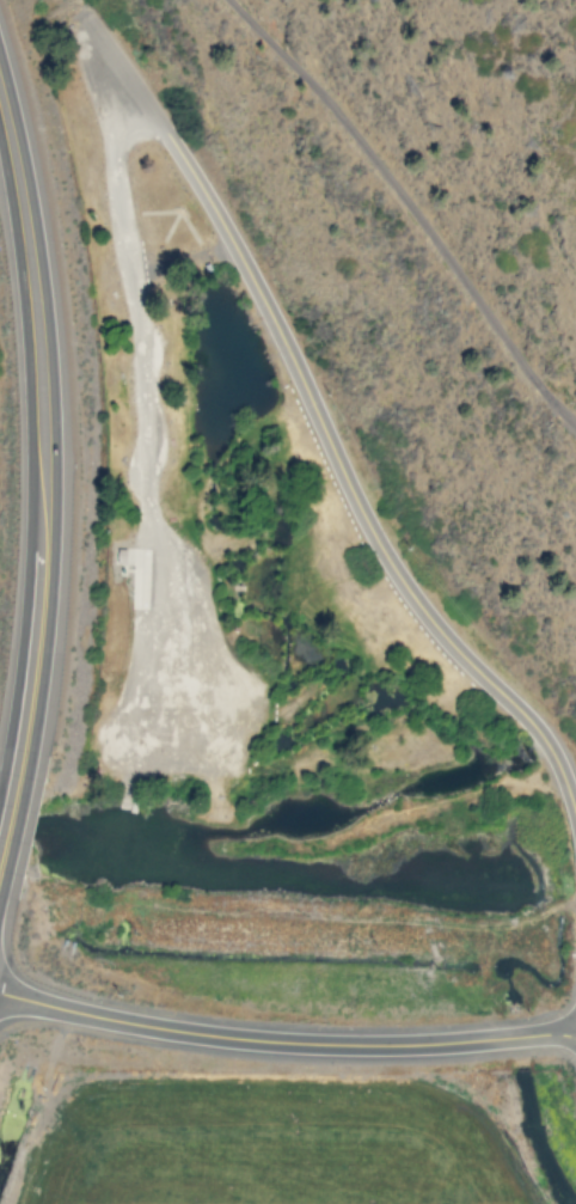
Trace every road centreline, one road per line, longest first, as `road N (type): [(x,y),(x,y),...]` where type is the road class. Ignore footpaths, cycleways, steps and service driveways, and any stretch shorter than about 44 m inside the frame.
road 1 (residential): [(575,823),(556,757),(526,716),(448,643),(375,539),(235,244),(91,20)]
road 2 (trunk): [(14,771),(36,600),(41,432),(22,207),(0,107)]
road 3 (tertiary): [(0,995),(178,1031),(370,1045),(575,1035)]
road 4 (residential): [(232,0),(349,122),(558,420),(575,434)]

